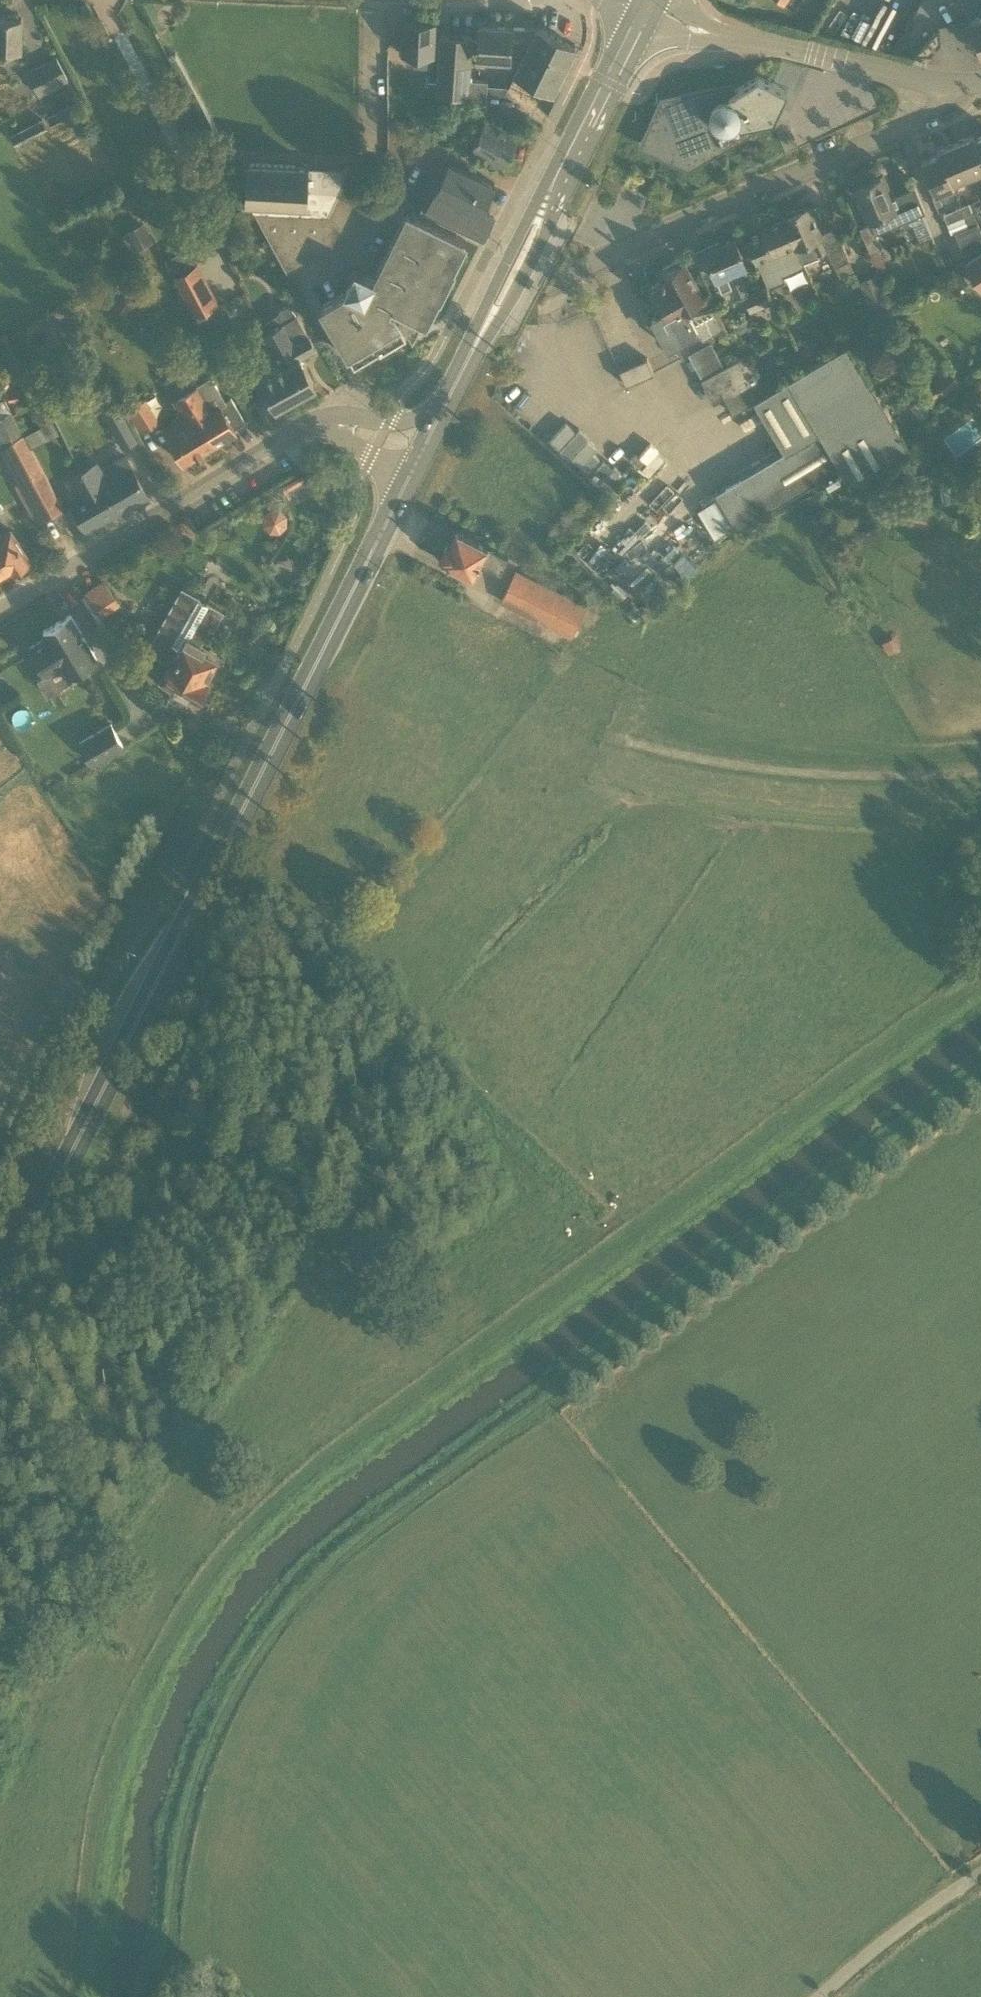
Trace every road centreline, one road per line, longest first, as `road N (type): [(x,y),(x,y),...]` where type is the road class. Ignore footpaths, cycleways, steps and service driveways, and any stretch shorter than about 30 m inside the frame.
road 1 (primary): [(0,1298),(419,461)]
road 2 (unclassified): [(0,612),(318,429),(349,431),(419,461)]
road 3 (residential): [(951,90),(934,115),(563,281)]
road 4 (residential): [(951,90),(720,36)]
road 5 (primary): [(541,211),(643,16)]
road 6 (unclassified): [(822,1996),(980,1881)]
road 7 (primary): [(482,335),(509,304),(543,240),(541,211)]
road 8 (primary): [(419,461),(482,335)]
road 9 (primary): [(541,211),(522,230),(493,291),(482,335)]

